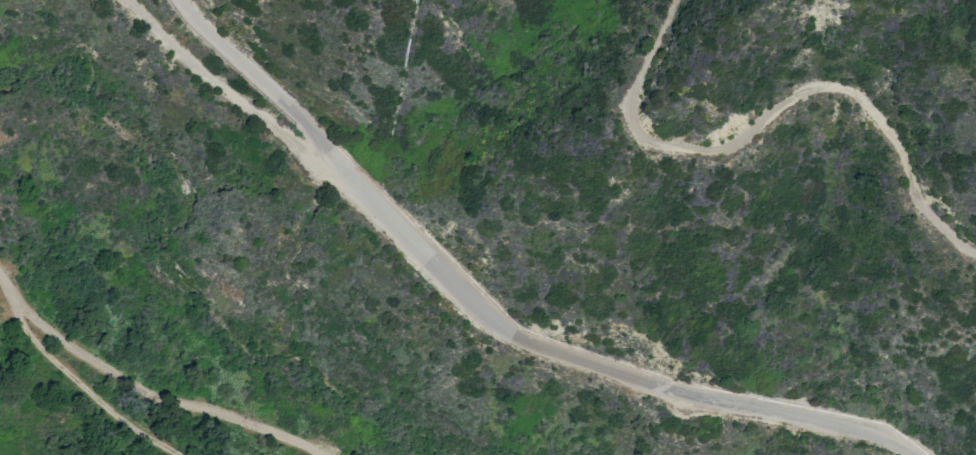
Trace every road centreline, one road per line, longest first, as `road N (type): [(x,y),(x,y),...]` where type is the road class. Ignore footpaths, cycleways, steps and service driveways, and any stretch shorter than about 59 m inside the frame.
road 1 (residential): [(904,454),(540,351),(455,286),(319,152),(126,0)]
road 2 (residential): [(300,454),(219,418),(181,412),(33,324)]
road 3 (residential): [(0,271),(61,370),(168,454)]

